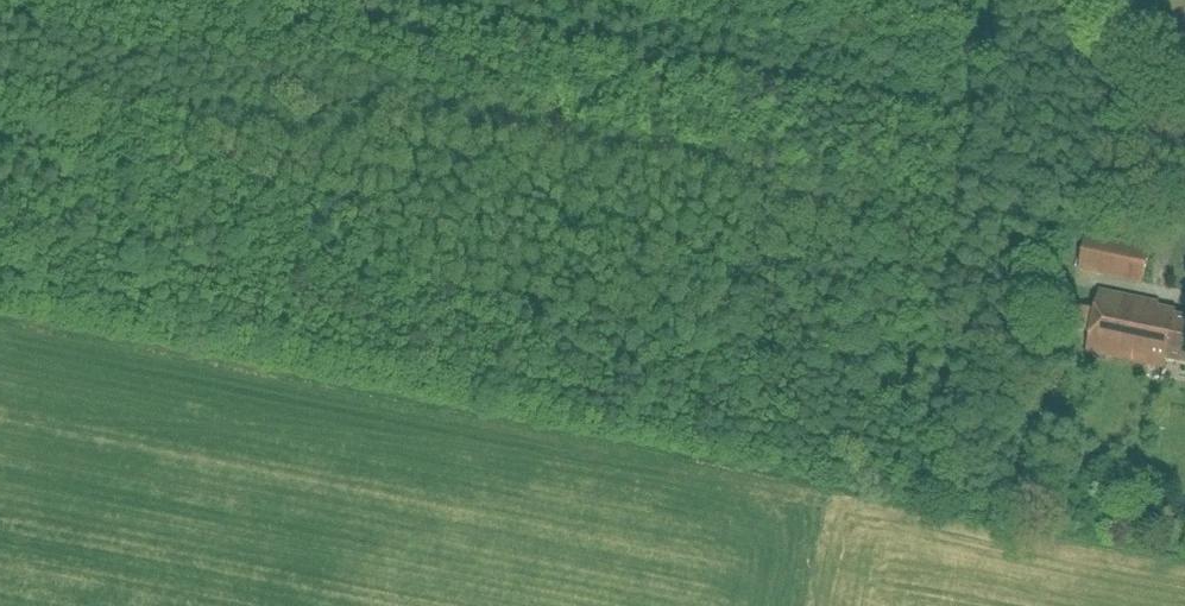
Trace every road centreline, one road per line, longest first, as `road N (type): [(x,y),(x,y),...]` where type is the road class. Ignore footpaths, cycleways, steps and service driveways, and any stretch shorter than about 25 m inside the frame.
road 1 (tertiary): [(1184,171),(1039,0)]

